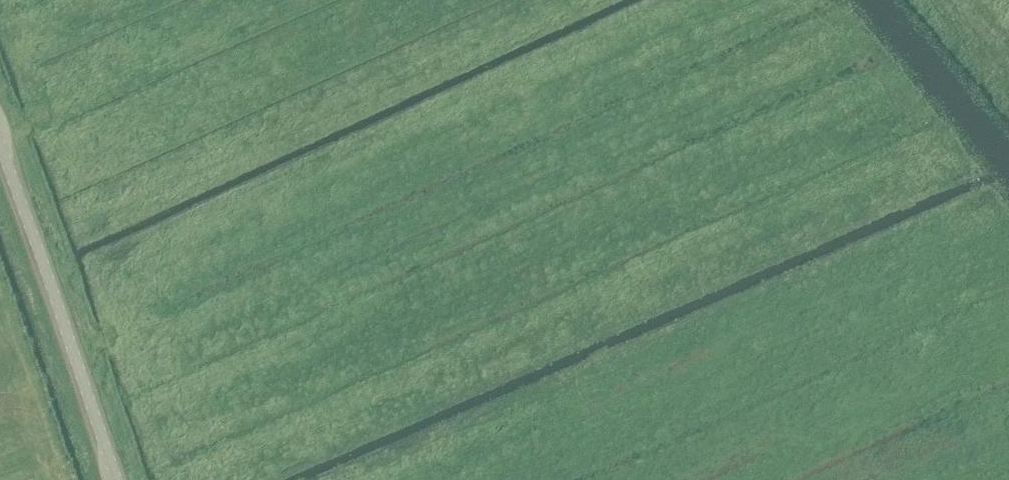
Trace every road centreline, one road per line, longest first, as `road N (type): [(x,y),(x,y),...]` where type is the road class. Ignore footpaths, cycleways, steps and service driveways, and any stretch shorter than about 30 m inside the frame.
road 1 (unclassified): [(124,479),(0,142)]

